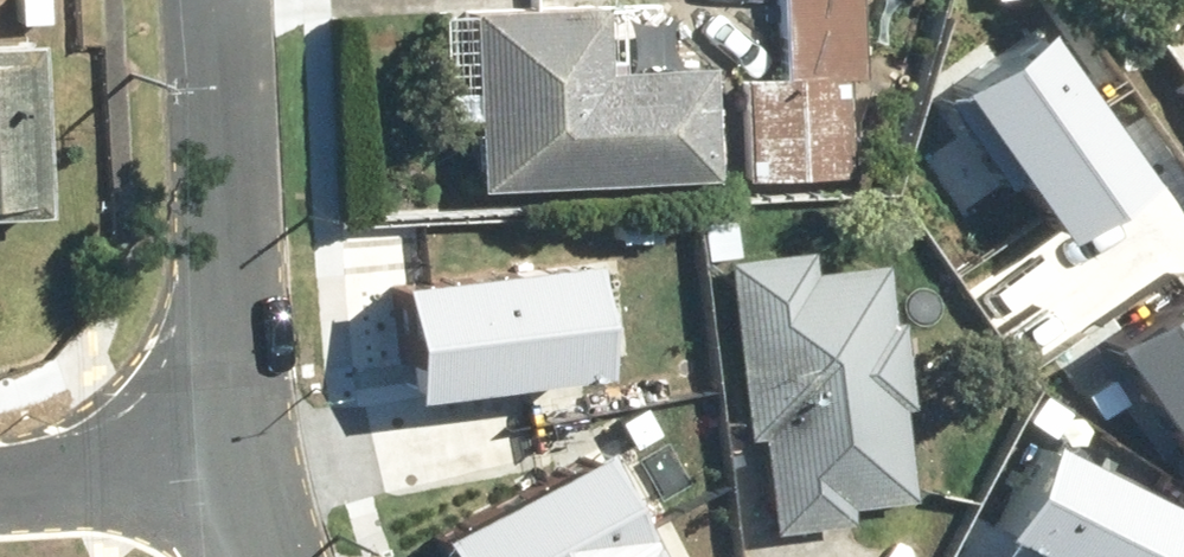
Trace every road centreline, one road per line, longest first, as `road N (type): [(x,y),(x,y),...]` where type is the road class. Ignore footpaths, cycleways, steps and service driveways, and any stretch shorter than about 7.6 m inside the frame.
road 1 (residential): [(229,478),(208,0)]
road 2 (residential): [(229,478),(0,485)]

